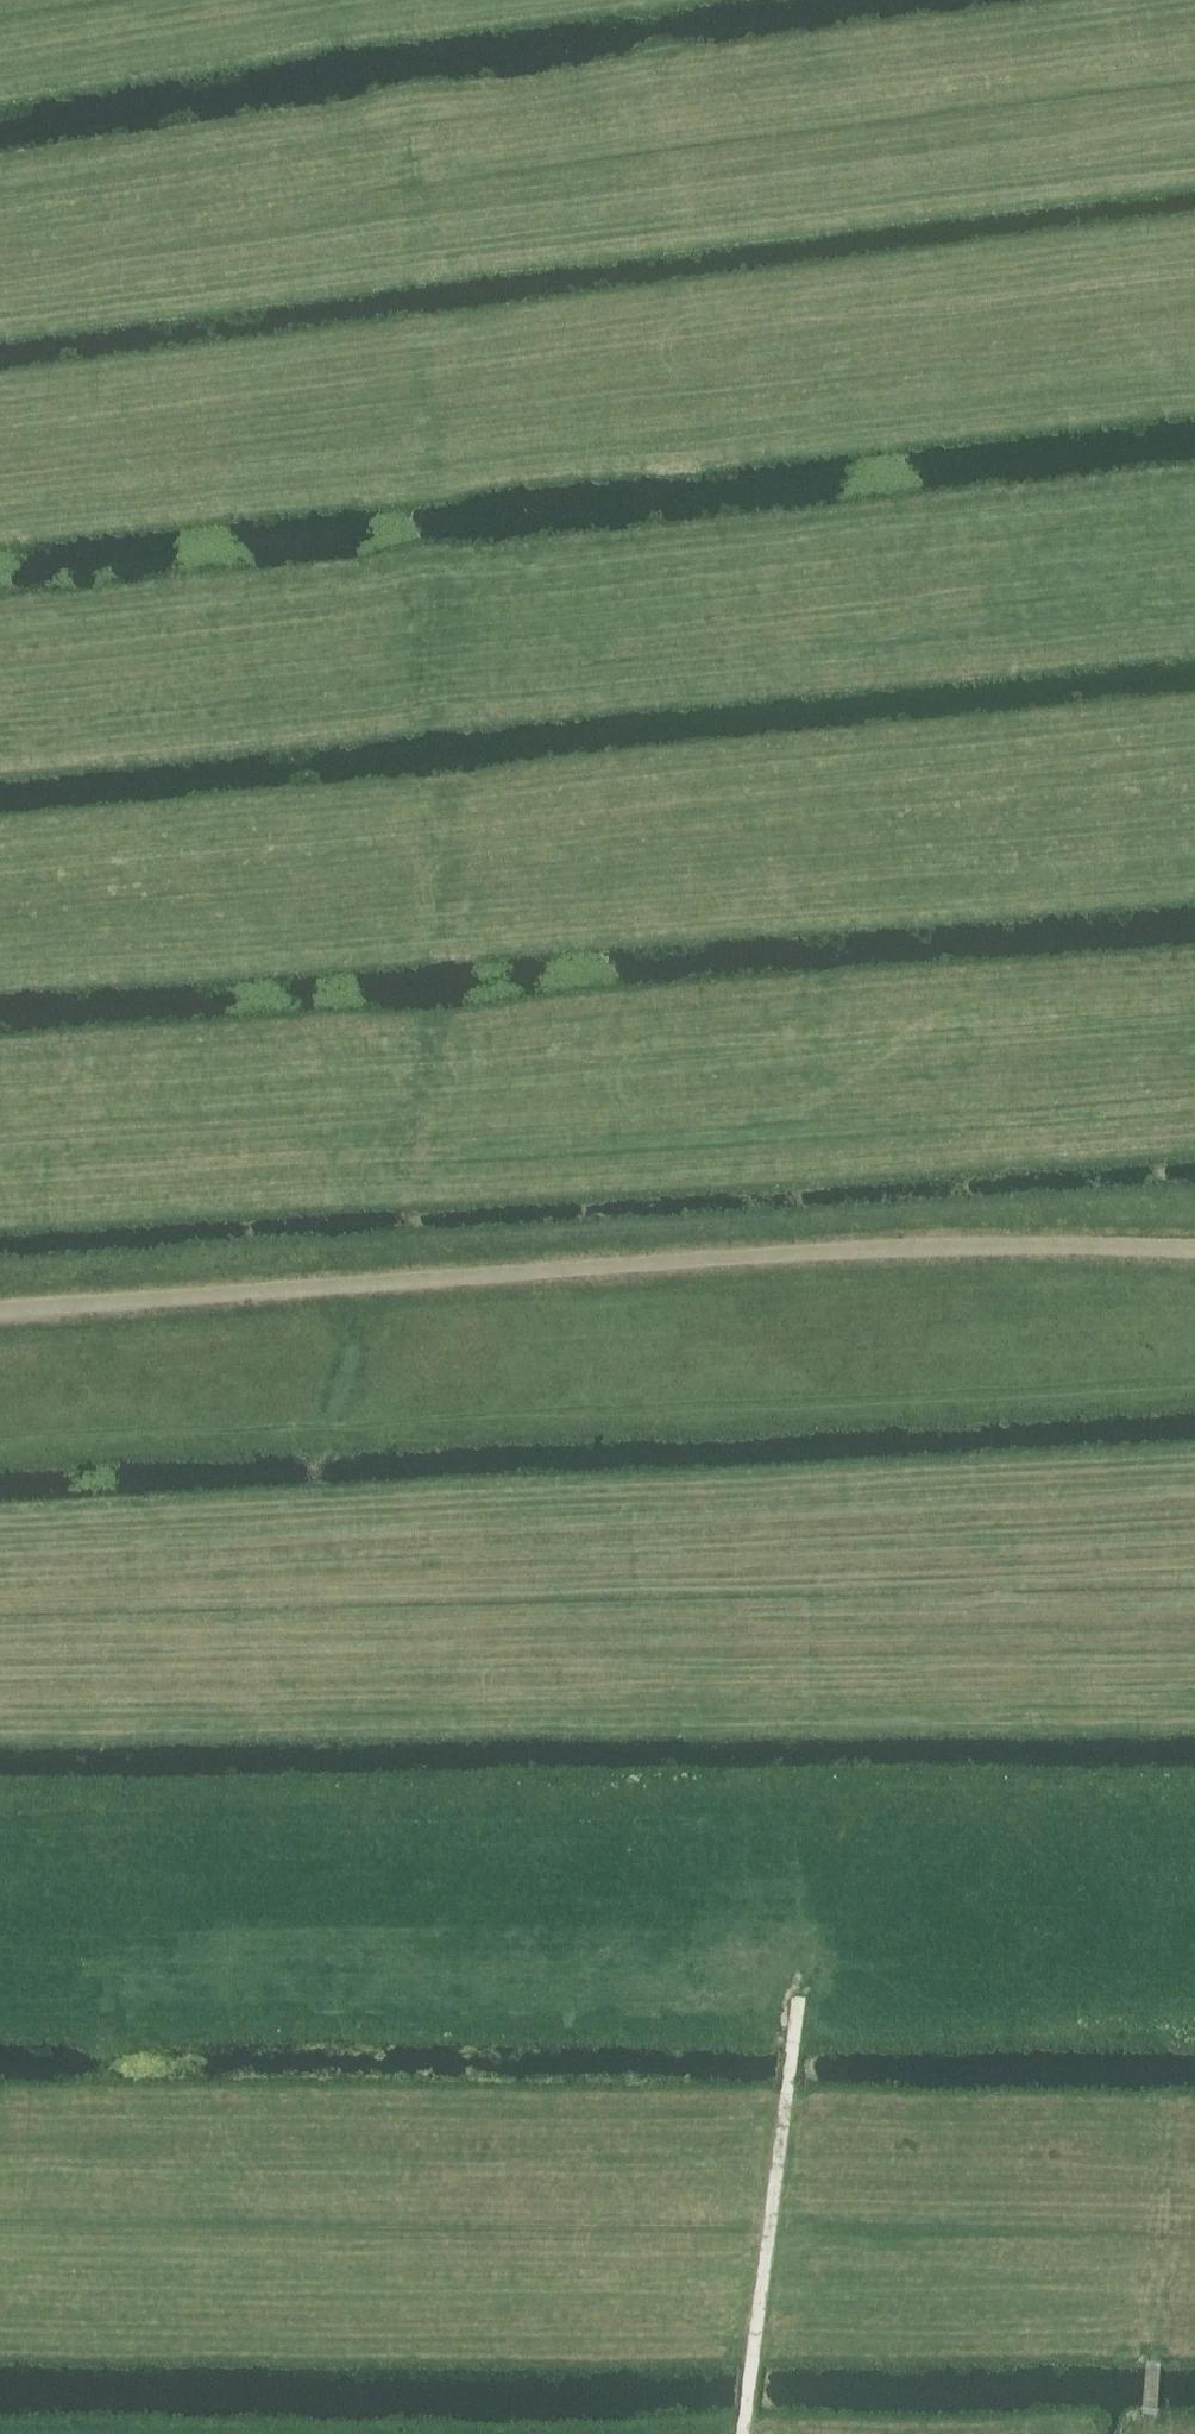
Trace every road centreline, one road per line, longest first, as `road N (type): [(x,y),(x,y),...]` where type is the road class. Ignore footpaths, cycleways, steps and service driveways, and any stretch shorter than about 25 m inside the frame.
road 1 (track): [(1194,1246),(1000,1244),(495,1269),(0,1305)]
road 2 (track): [(745,2433),(800,2000)]
road 3 (track): [(1123,2301),(1156,2358),(1144,2433)]

